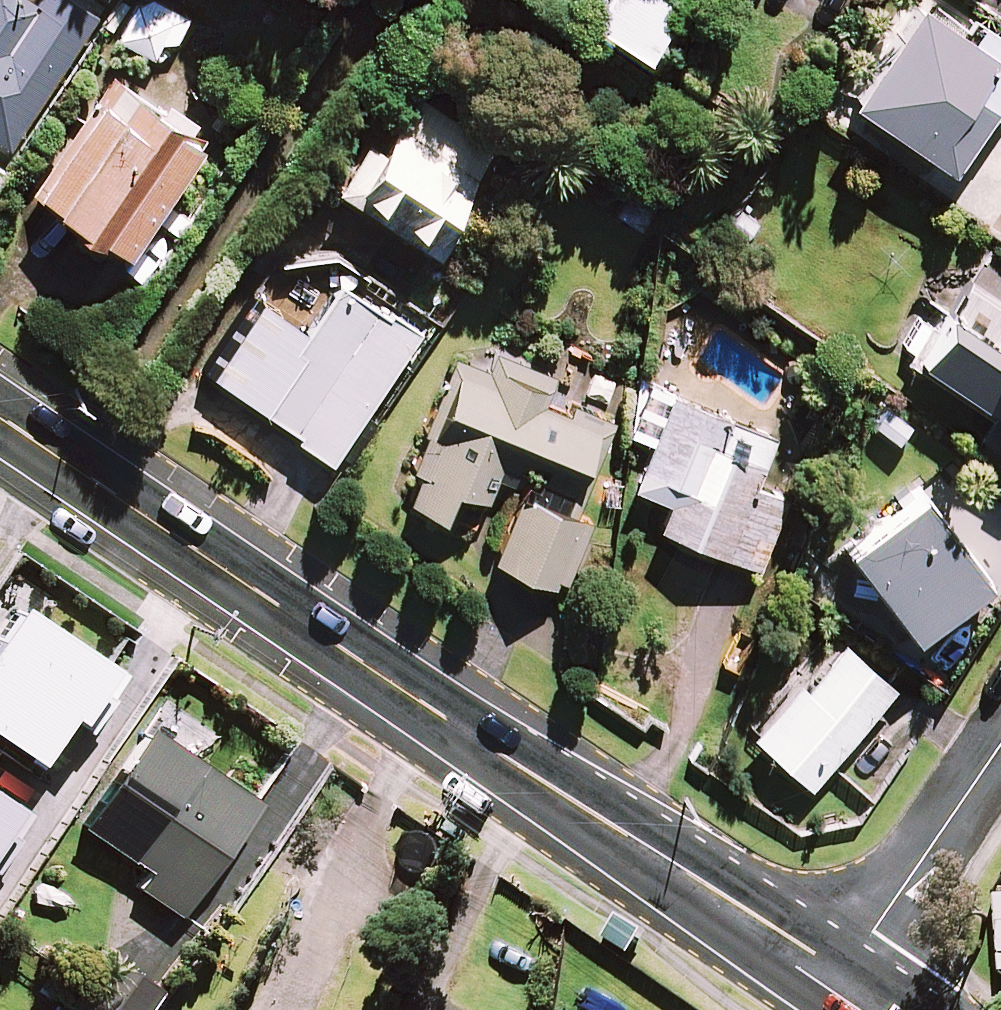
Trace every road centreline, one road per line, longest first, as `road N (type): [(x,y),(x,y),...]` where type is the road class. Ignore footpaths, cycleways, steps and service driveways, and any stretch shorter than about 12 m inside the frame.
road 1 (secondary): [(0,412),(846,974)]
road 2 (residential): [(1000,746),(846,974)]

